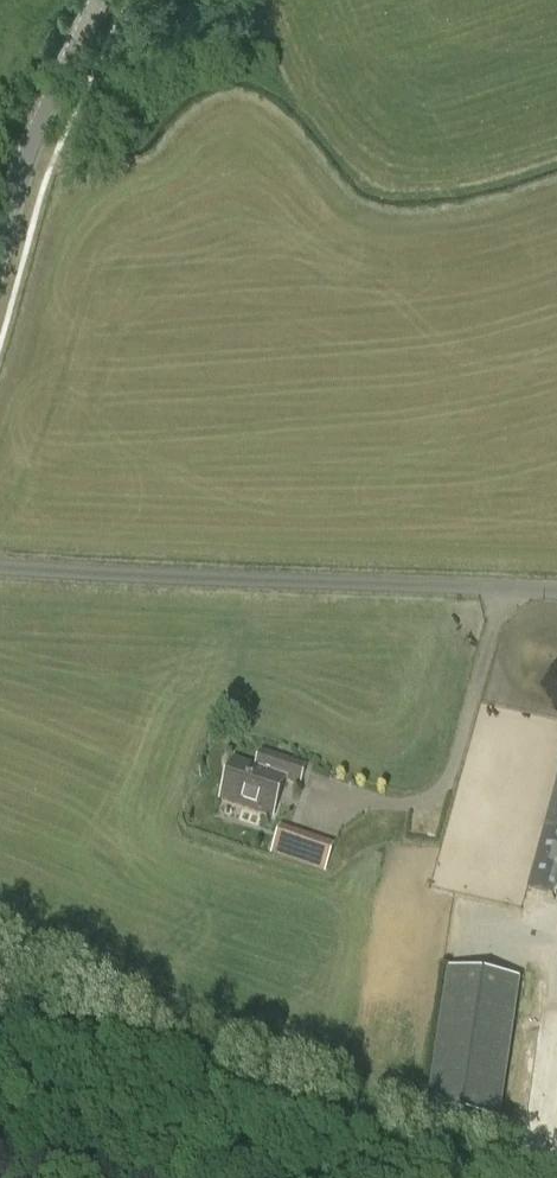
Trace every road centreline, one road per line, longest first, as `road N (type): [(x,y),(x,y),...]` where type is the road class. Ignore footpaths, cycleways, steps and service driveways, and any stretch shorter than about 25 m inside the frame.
road 1 (secondary): [(0,238),(35,133),(97,0)]

